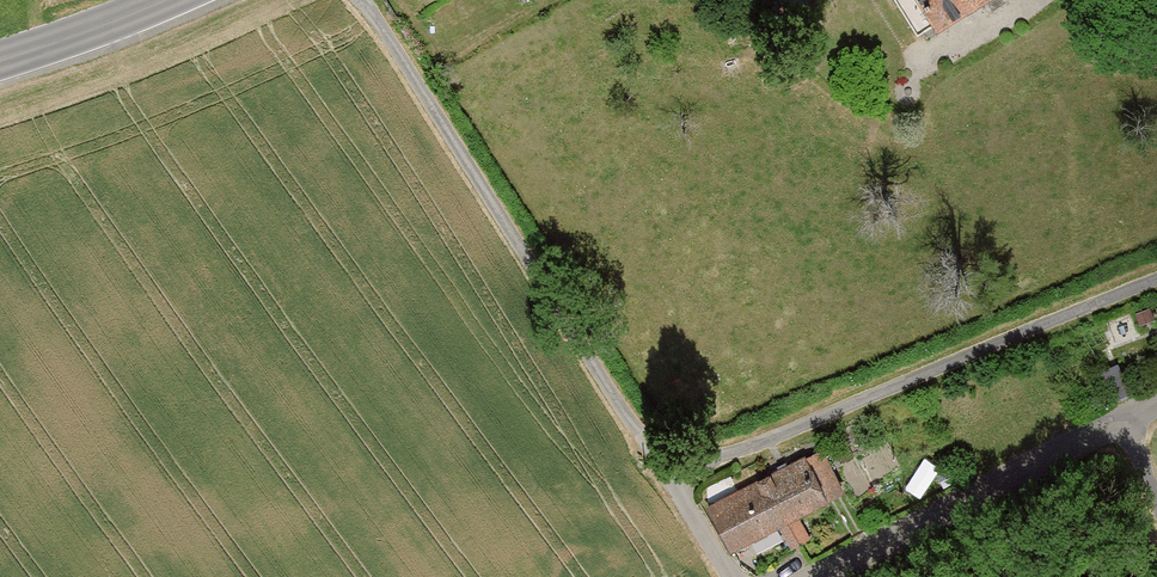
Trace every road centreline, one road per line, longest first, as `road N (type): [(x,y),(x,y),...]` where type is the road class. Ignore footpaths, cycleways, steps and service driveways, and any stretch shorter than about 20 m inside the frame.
road 1 (unclassified): [(361,0),(730,576)]
road 2 (residential): [(813,576),(1156,405)]
road 3 (primary): [(0,59),(160,0)]

